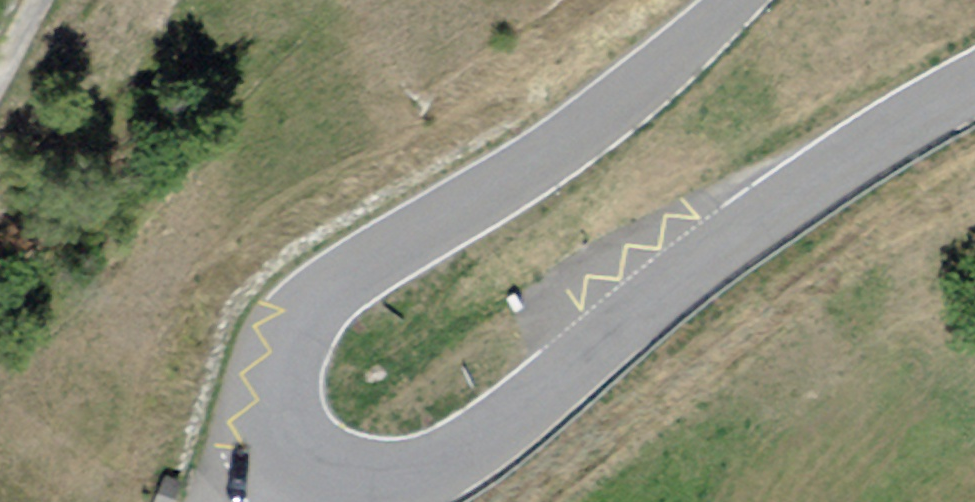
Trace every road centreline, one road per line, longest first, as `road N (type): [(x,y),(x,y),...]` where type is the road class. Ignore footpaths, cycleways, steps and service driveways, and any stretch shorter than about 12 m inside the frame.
road 1 (secondary): [(974,80),(790,203),(469,447),(400,473),(315,469)]
road 2 (secondary): [(315,469),(287,447),(275,403),(290,339),(307,313),(625,97),(737,0)]

